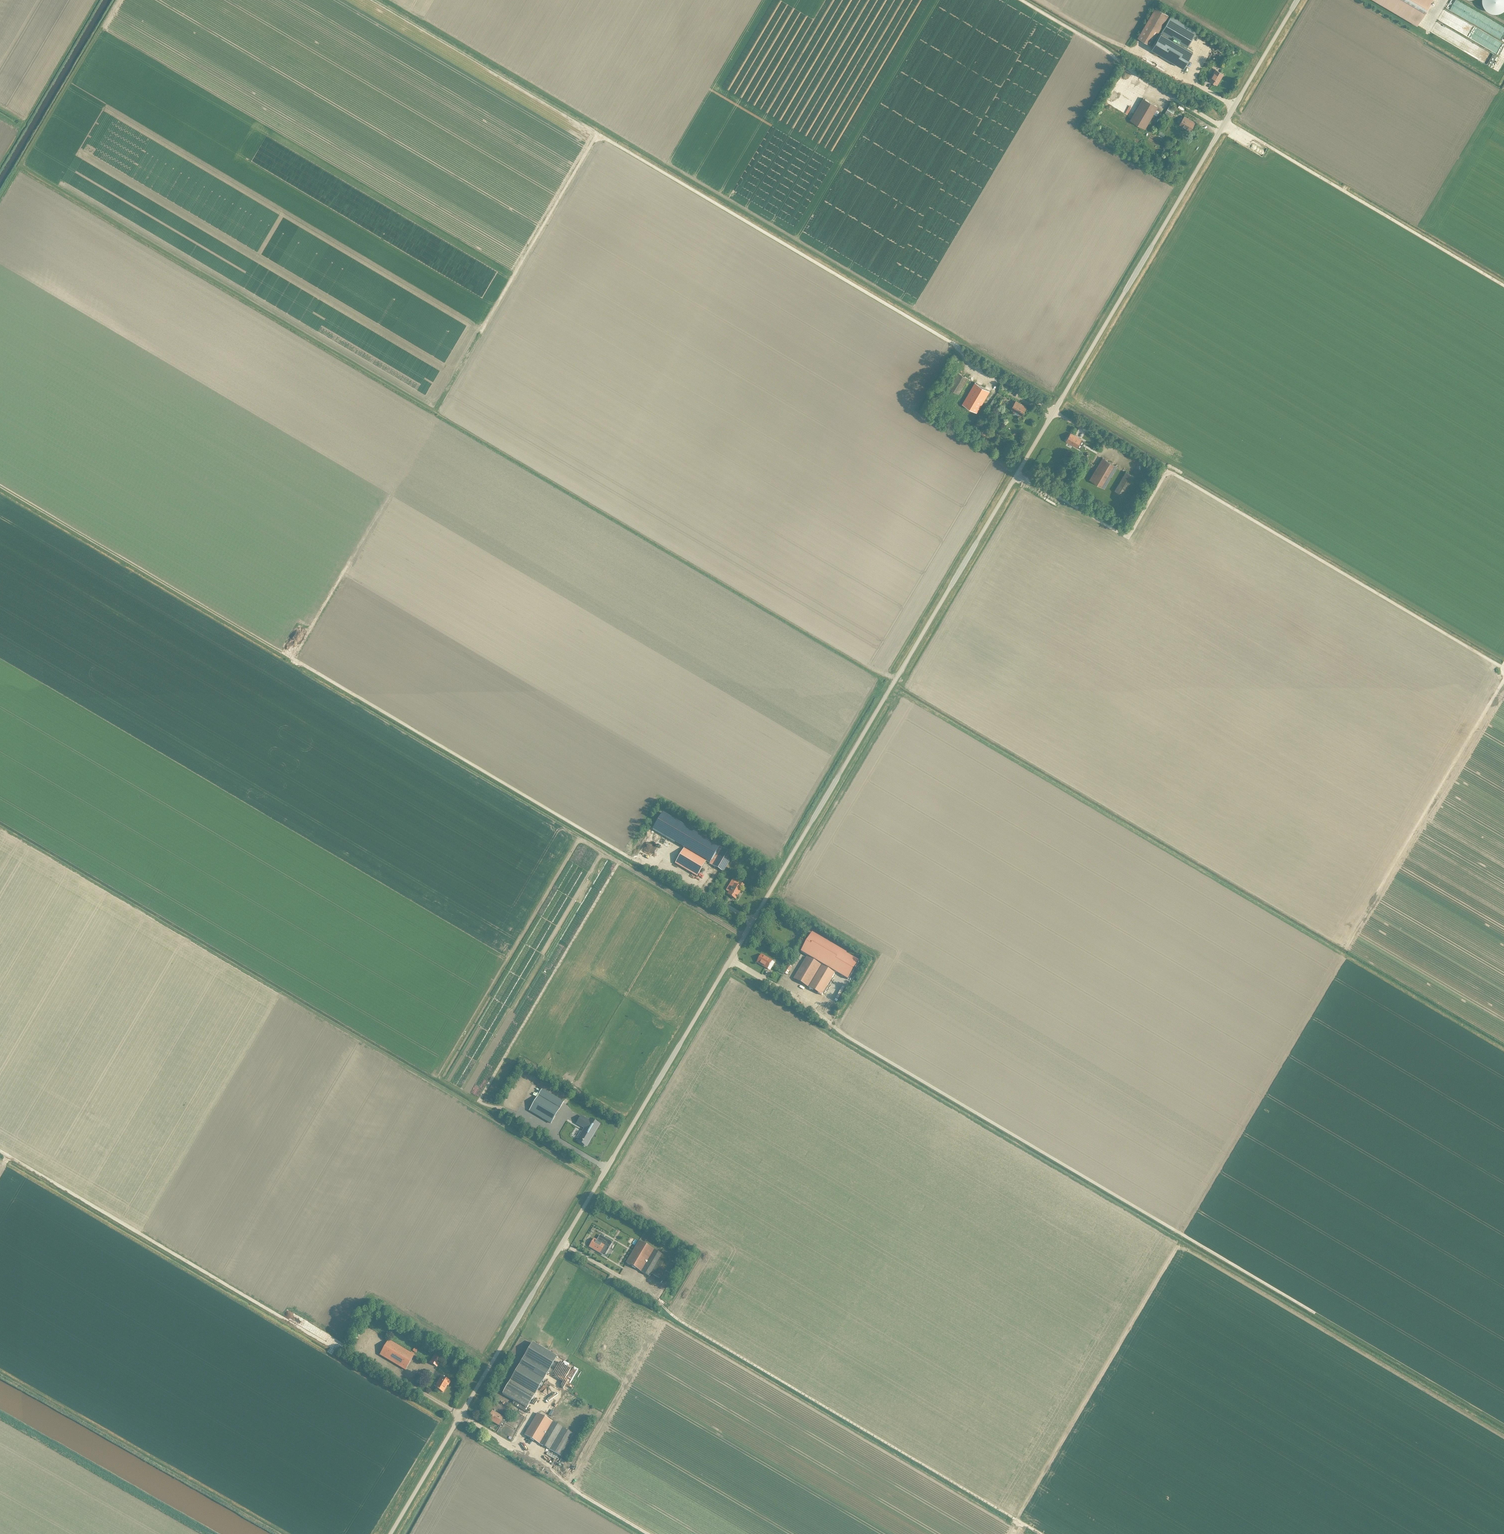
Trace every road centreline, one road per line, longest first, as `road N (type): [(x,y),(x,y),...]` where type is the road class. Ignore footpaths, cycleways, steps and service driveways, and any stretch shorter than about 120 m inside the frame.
road 1 (unclassified): [(390,1533),(1297,0)]
road 2 (track): [(1017,472),(1126,537),(1167,470),(1503,667)]
road 3 (track): [(1503,285),(1225,121)]

